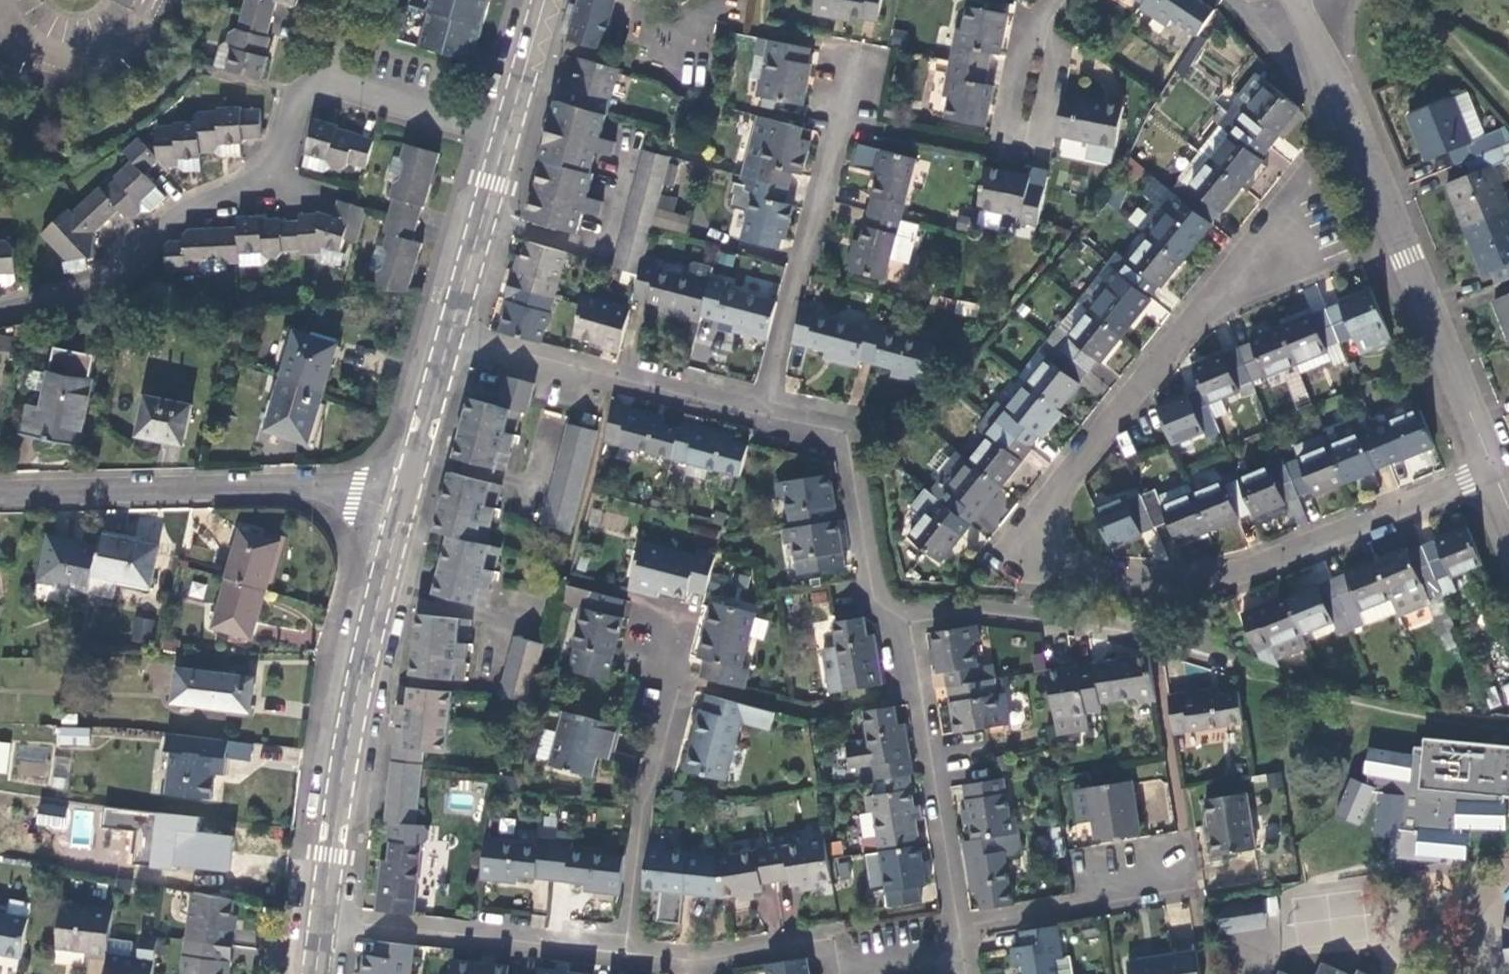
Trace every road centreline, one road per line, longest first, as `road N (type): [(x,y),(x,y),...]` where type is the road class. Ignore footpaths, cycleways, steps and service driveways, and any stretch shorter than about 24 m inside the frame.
road 1 (residential): [(1488,472),(1222,571),(1030,577),(1004,556),(1315,176)]
road 2 (unclassified): [(1275,0),(1401,259),(1488,472)]
road 3 (tertiary): [(321,915),(352,716),(401,511)]
road 4 (residential): [(0,303),(104,289),(170,218),(254,173),(269,155),(273,129),(319,84)]
road 5 (residential): [(401,511),(351,497),(0,496)]
road 6 (residential): [(760,413),(857,51)]
road 7 (residential): [(627,958),(640,807),(672,678),(657,634)]
road 8 (residential): [(910,623),(1011,615),(1227,662)]
road 9 (residential): [(448,335),(760,413)]
road 10 (residential): [(910,623),(960,929)]
road 11 (residential): [(321,915),(627,958)]
road 12 (residential): [(760,413),(848,436),(877,604),(910,623)]
road 13 (residential): [(960,929),(1085,907),(1164,867)]
road 14 (residential): [(627,958),(677,965),(838,946)]
road 15 (tertiary): [(448,335),(504,136)]
road 16 (residential): [(319,84),(504,136)]
road 17 (tertiary): [(401,511),(448,335)]
road 18 (residential): [(1058,0),(1038,28),(1016,149)]
road 19 (tertiary): [(504,136),(546,0)]
road 20 (unclassified): [(41,48),(80,61),(110,52),(139,27),(149,0)]
road 21 (residential): [(838,946),(960,929)]

